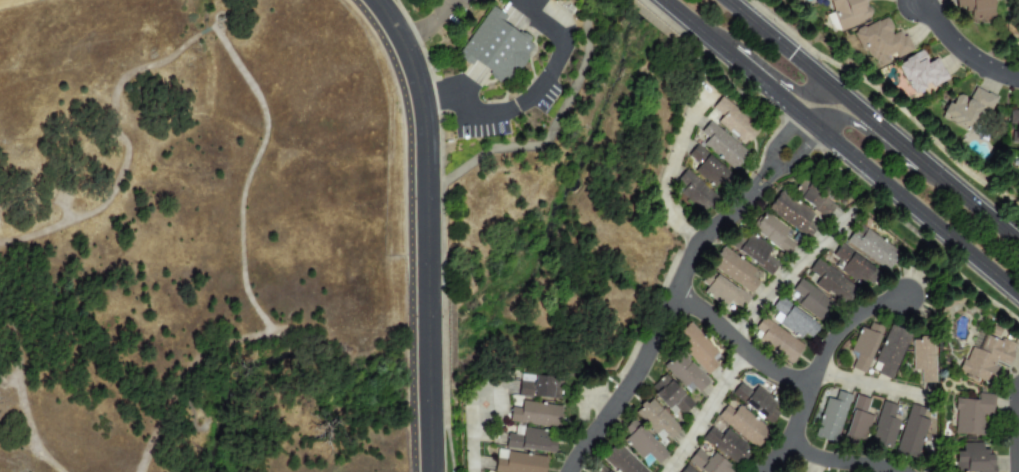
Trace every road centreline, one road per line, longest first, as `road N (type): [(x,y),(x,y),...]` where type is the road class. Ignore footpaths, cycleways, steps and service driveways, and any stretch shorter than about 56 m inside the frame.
road 1 (tertiary): [(375,0),(402,42),(421,99),(430,471)]
road 2 (secondary): [(687,21),(1018,297)]
road 3 (secondary): [(1018,243),(725,0)]
road 4 (residential): [(675,292),(742,351),(807,389),(787,443),(762,471)]
road 5 (residential): [(751,192),(699,240),(624,390)]
road 6 (secondary): [(949,185),(914,172),(841,117),(819,114),(809,122)]
road 7 (secondary): [(698,31),(736,45),(796,90),(824,82)]
road 8 (residential): [(807,389),(842,326),(903,296)]
road 9 (residential): [(917,1),(964,54),(1018,79)]

